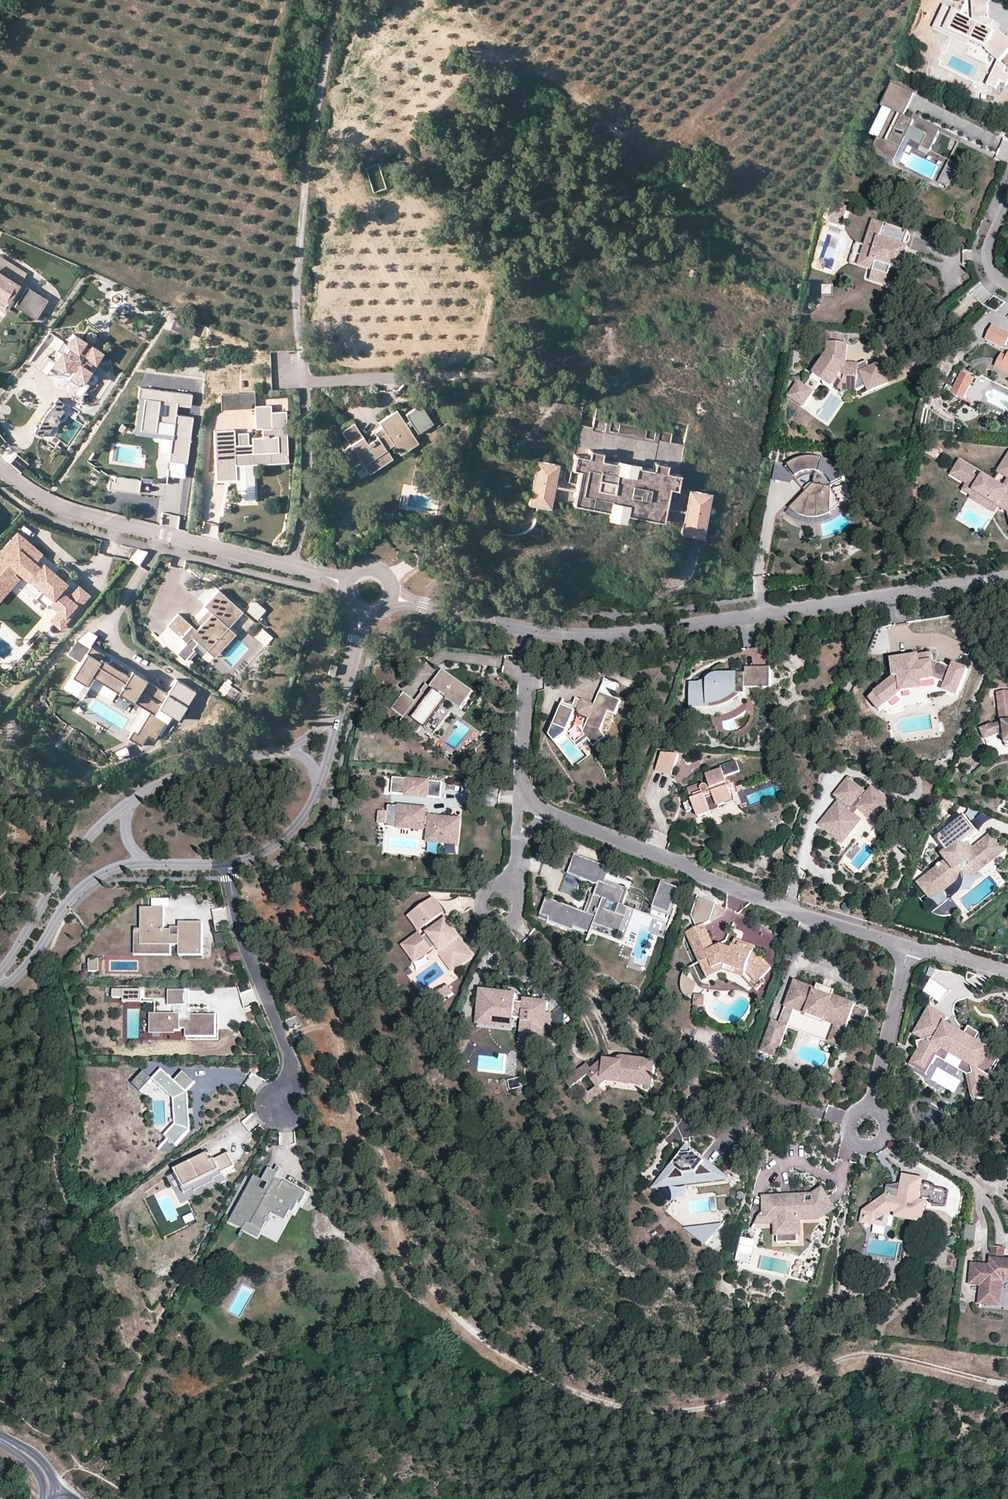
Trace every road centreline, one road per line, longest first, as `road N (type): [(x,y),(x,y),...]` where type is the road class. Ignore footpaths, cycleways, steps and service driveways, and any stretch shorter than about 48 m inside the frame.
road 1 (track): [(1007,1388),(892,1362),(764,1398),(584,1396),(451,1310),(391,1231),(303,848)]
road 2 (residential): [(528,629),(604,636),(685,628),(1007,578)]
road 3 (residential): [(533,807),(808,915),(909,945)]
road 4 (track): [(335,0),(297,266),(297,367)]
road 5 (tertiary): [(289,565),(68,512),(0,468)]
road 6 (residential): [(225,865),(241,939),(288,1056),(285,1107)]
road 7 (track): [(465,0),(469,12),(635,147)]
road 8 (tertiary): [(132,802),(74,857),(0,973)]
road 9 (tertiary): [(0,988),(35,958),(74,896),(110,871),(145,863)]
road 10 (residential): [(909,945),(868,1129)]
road 11 (residential): [(289,565),(306,490),(301,381)]
road 12 (residential): [(528,629),(523,783),(533,807)]
road 13 (residential): [(301,381),(459,375)]
road 14 (tertiary): [(277,753),(194,770),(132,802)]
road 15 (residential): [(391,597),(528,629)]
road 16 (tertiary): [(225,865),(285,839),(319,788)]

